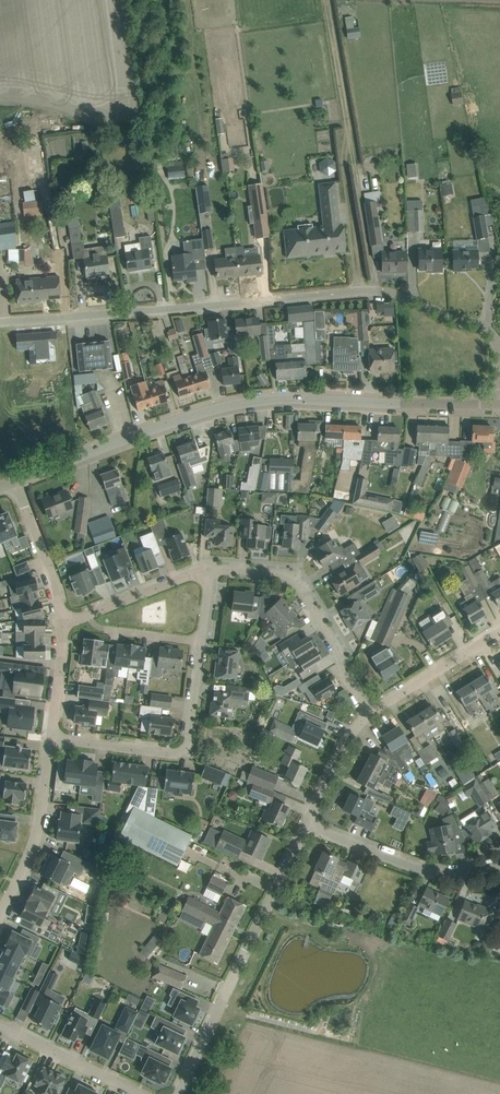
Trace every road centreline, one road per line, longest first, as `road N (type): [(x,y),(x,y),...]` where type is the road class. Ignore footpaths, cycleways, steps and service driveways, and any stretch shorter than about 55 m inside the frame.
road 1 (residential): [(0,321),(374,291),(499,341)]
road 2 (tertiary): [(16,484),(252,404),(499,408)]
road 3 (residential): [(181,1093),(306,826)]
road 4 (residential): [(201,642),(186,749),(178,757),(52,739)]
road 5 (residential): [(369,715),(298,587),(212,568)]
road 6 (residential): [(306,826),(427,872),(499,865)]
road 7 (residential): [(52,739),(38,832),(0,911)]
road 8 (residential): [(63,623),(212,568)]
road 9 (residential): [(369,715),(499,632)]
road 10 (residential): [(0,1027),(138,1093)]
road 11 (residential): [(16,484),(63,623)]
road 12 (residential): [(306,826),(347,739),(369,715)]

